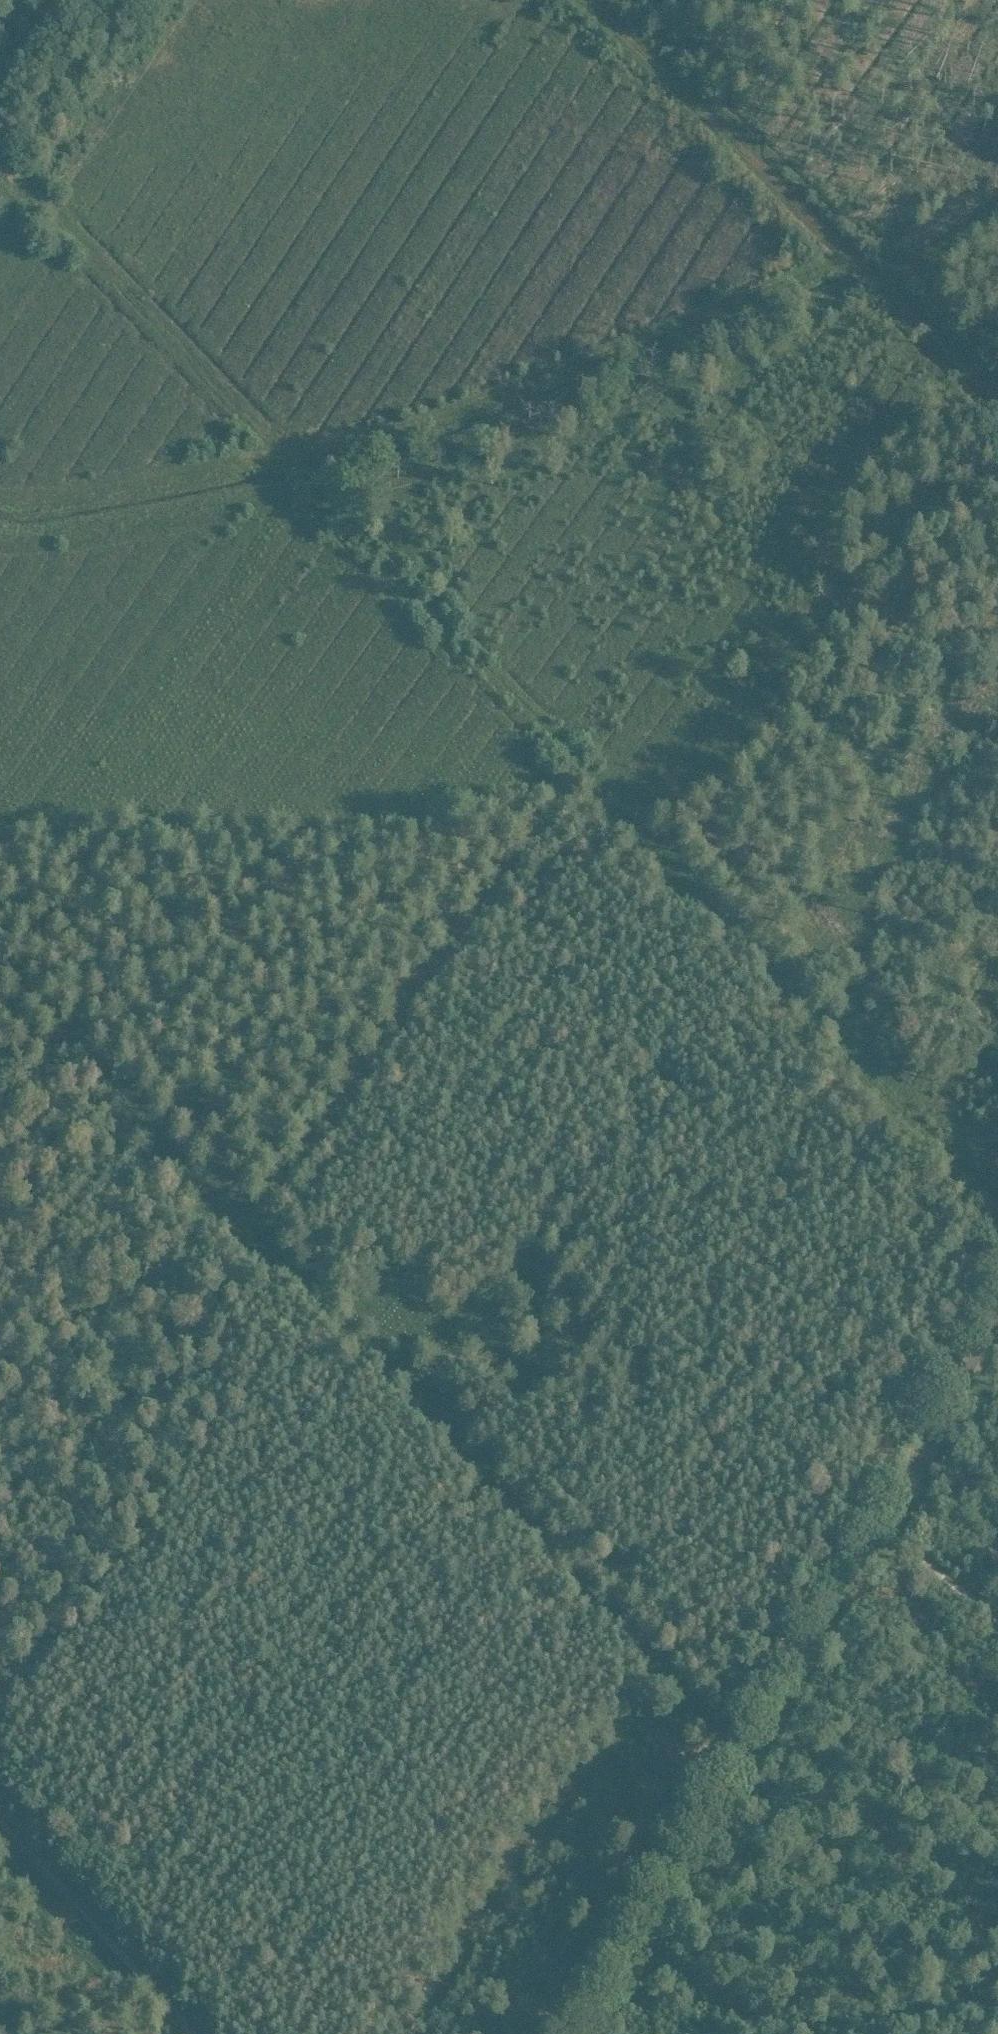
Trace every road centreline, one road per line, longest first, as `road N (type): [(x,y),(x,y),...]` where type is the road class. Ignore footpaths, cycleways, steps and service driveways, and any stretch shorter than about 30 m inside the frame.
road 1 (track): [(0,1817),(191,2033)]
road 2 (track): [(869,1522),(997,1623)]

